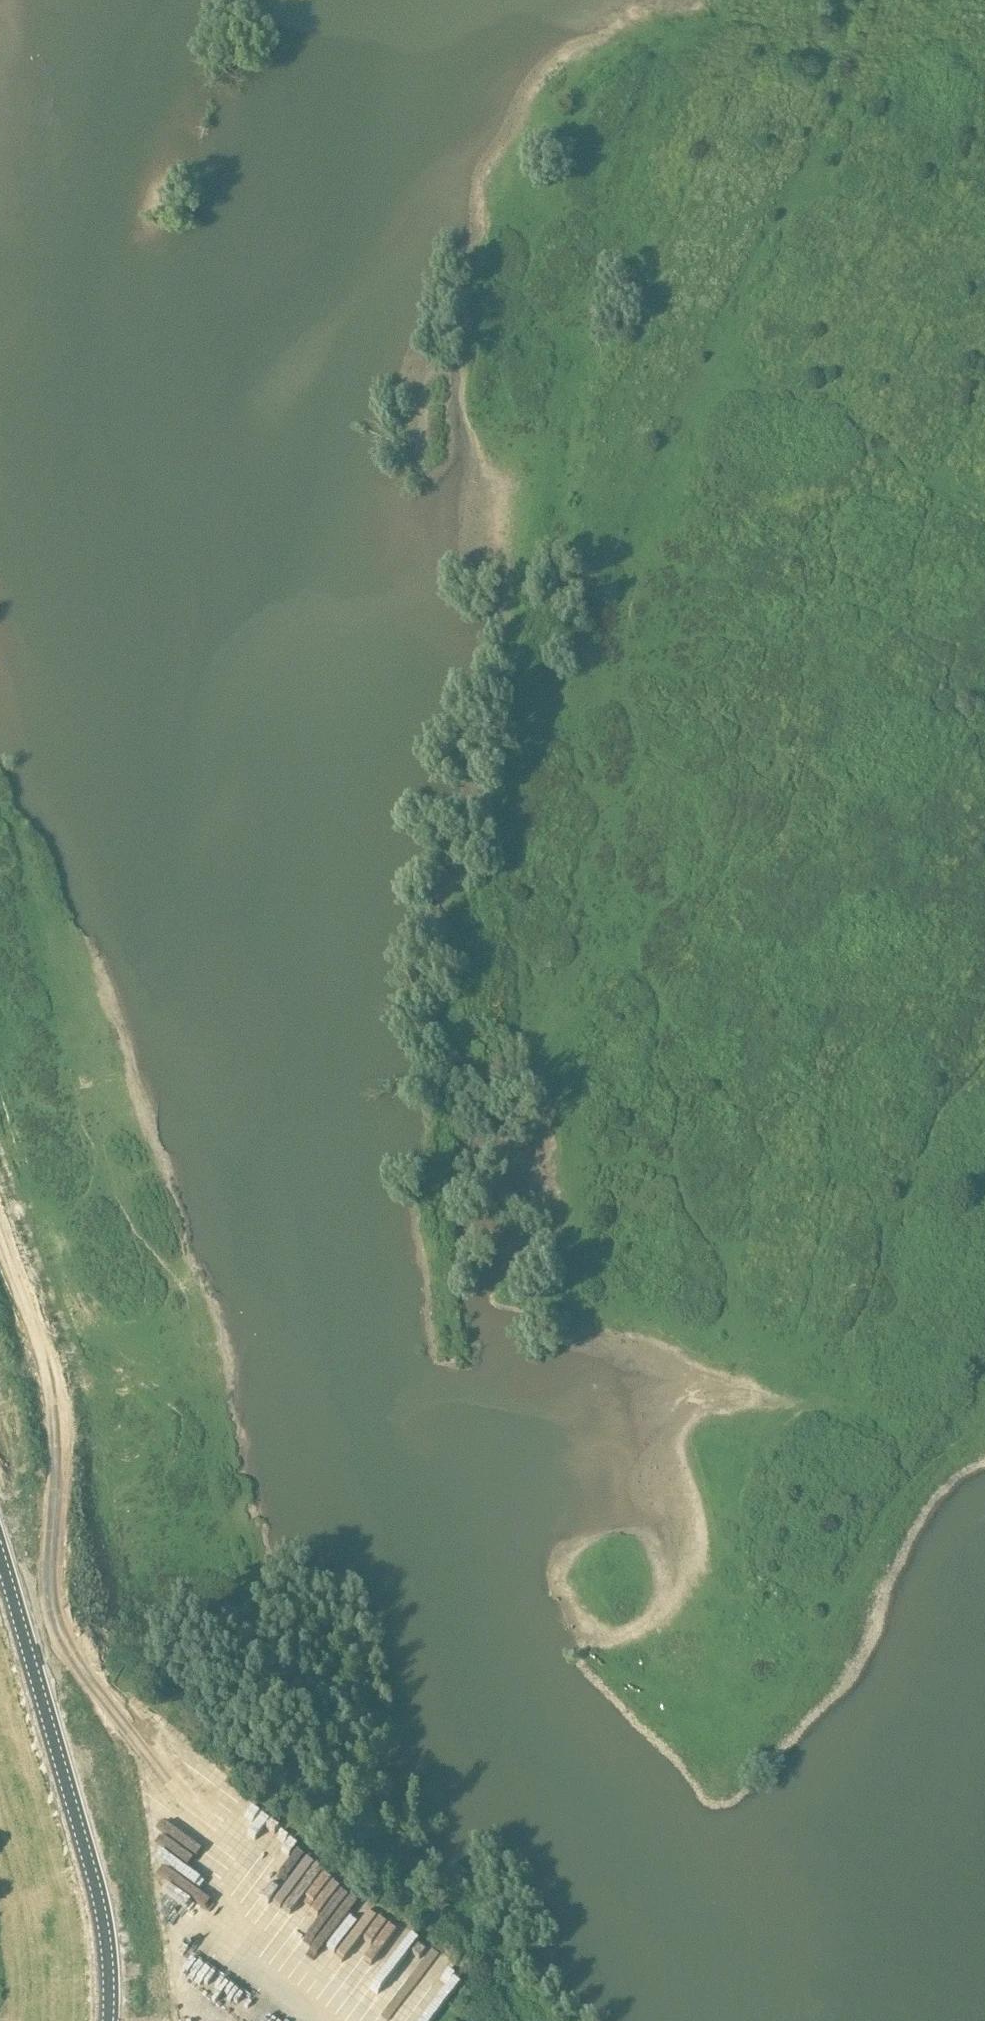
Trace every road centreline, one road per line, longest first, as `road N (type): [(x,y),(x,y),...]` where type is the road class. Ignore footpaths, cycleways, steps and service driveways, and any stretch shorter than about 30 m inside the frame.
road 1 (tertiary): [(108,2020),(94,1897),(0,1563)]

